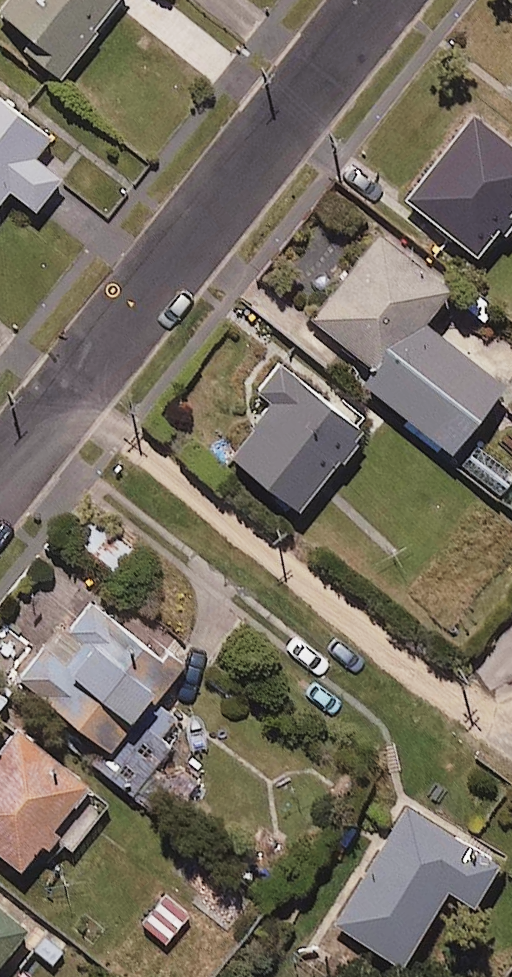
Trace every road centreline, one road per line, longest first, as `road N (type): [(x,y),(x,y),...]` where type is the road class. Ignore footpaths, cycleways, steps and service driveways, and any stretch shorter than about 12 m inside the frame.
road 1 (residential): [(0,480),(379,0)]

